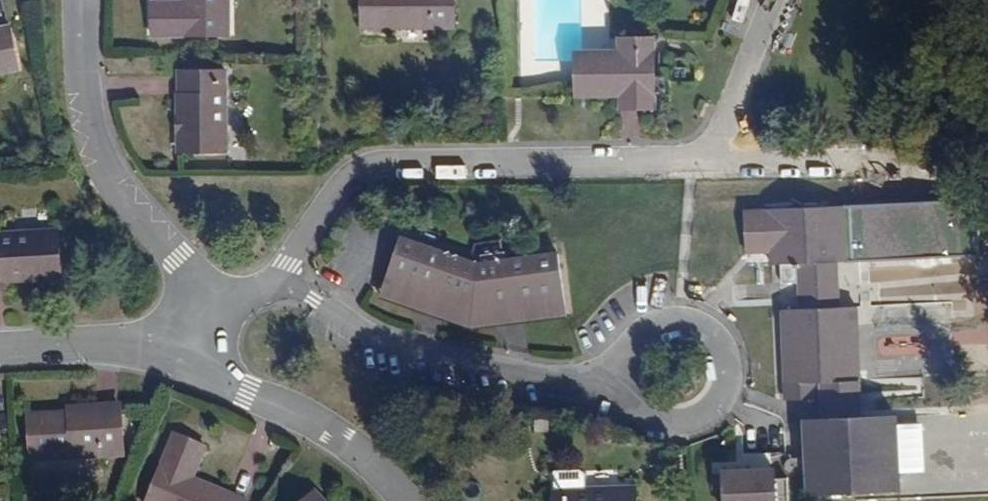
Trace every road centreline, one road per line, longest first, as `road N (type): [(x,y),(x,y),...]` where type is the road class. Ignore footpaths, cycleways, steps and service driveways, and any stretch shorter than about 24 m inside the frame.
road 1 (residential): [(707,168),(423,162),(358,170),(273,282)]
road 2 (residential): [(625,401),(407,343),(273,282)]
road 3 (residential): [(206,306),(194,276),(93,146),(80,0)]
road 4 (residential): [(191,363),(342,438),(413,500)]
road 5 (residential): [(625,401),(620,351),(656,318),(692,319),(708,329),(720,344),(727,381)]
road 6 (residential): [(0,347),(115,345),(191,363)]
road 7 (residential): [(776,0),(707,168)]
road 8 (residential): [(707,168),(856,166)]
road 9 (residential): [(727,381),(720,399),(692,423),(654,424),(625,401)]

